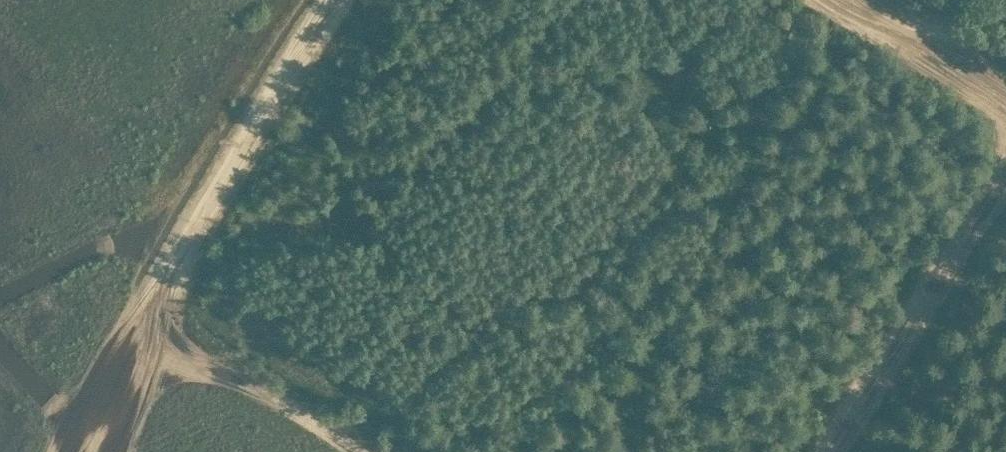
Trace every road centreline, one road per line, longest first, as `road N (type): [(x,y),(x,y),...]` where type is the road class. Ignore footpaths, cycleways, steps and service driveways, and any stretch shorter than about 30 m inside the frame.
road 1 (track): [(74,451),(334,0)]
road 2 (track): [(821,451),(1005,185)]
road 3 (track): [(398,451),(158,307)]
road 4 (track): [(214,197),(81,242),(0,286)]
road 5 (track): [(1005,83),(870,0)]

